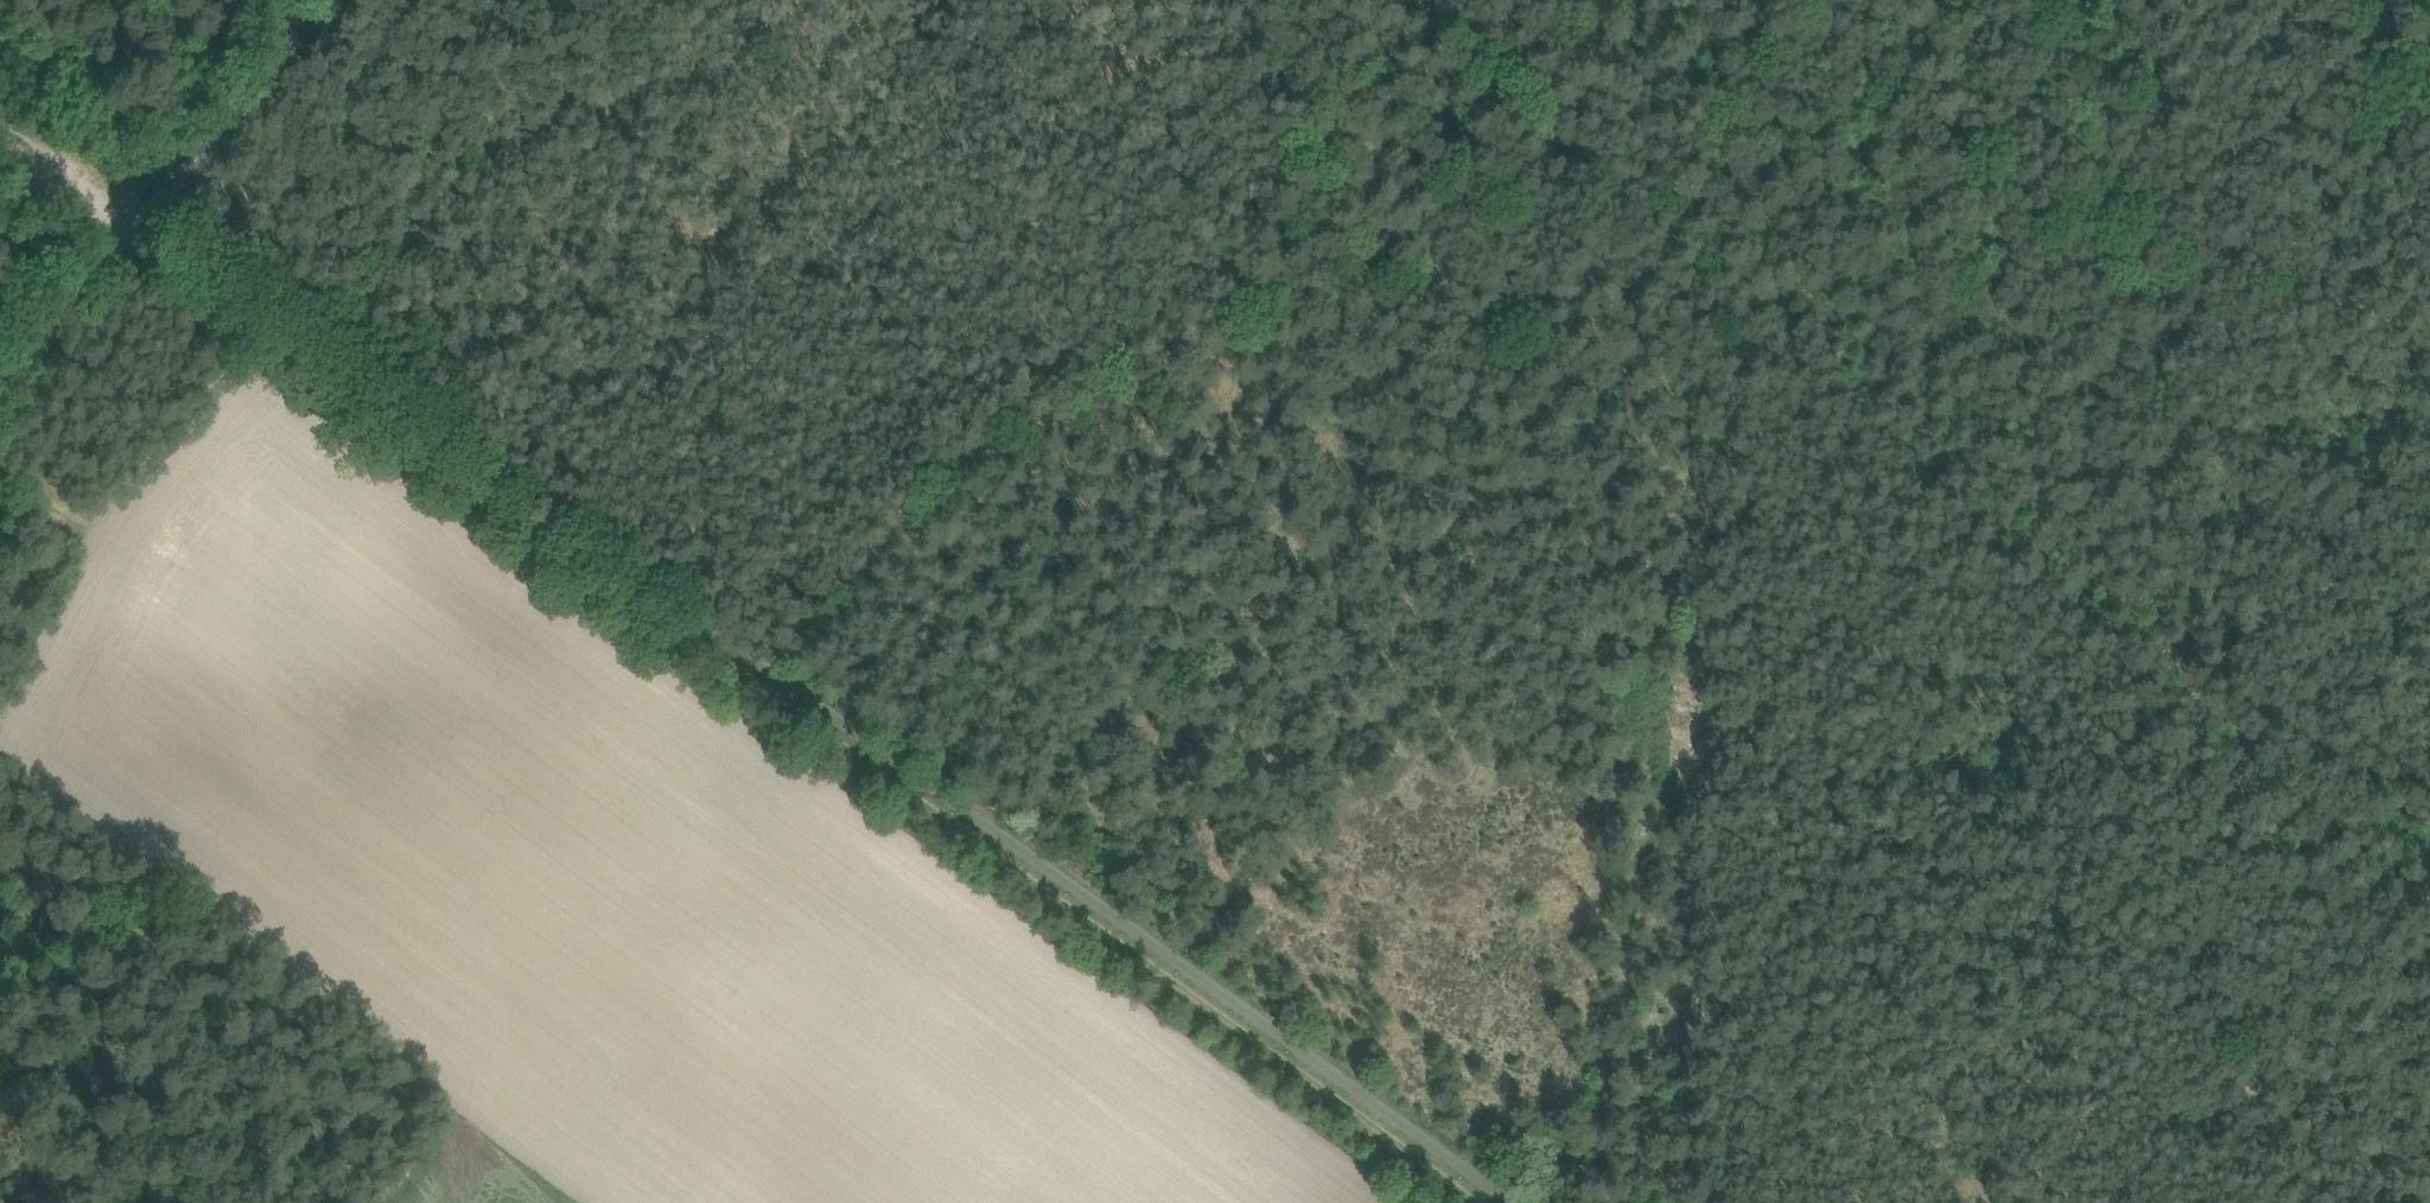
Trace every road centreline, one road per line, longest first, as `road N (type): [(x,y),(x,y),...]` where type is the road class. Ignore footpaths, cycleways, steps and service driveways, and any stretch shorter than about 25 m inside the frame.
road 1 (track): [(0,131),(139,230),(152,257),(623,600),(723,655),(1484,1202)]
road 2 (unclassified): [(0,386),(343,0)]

